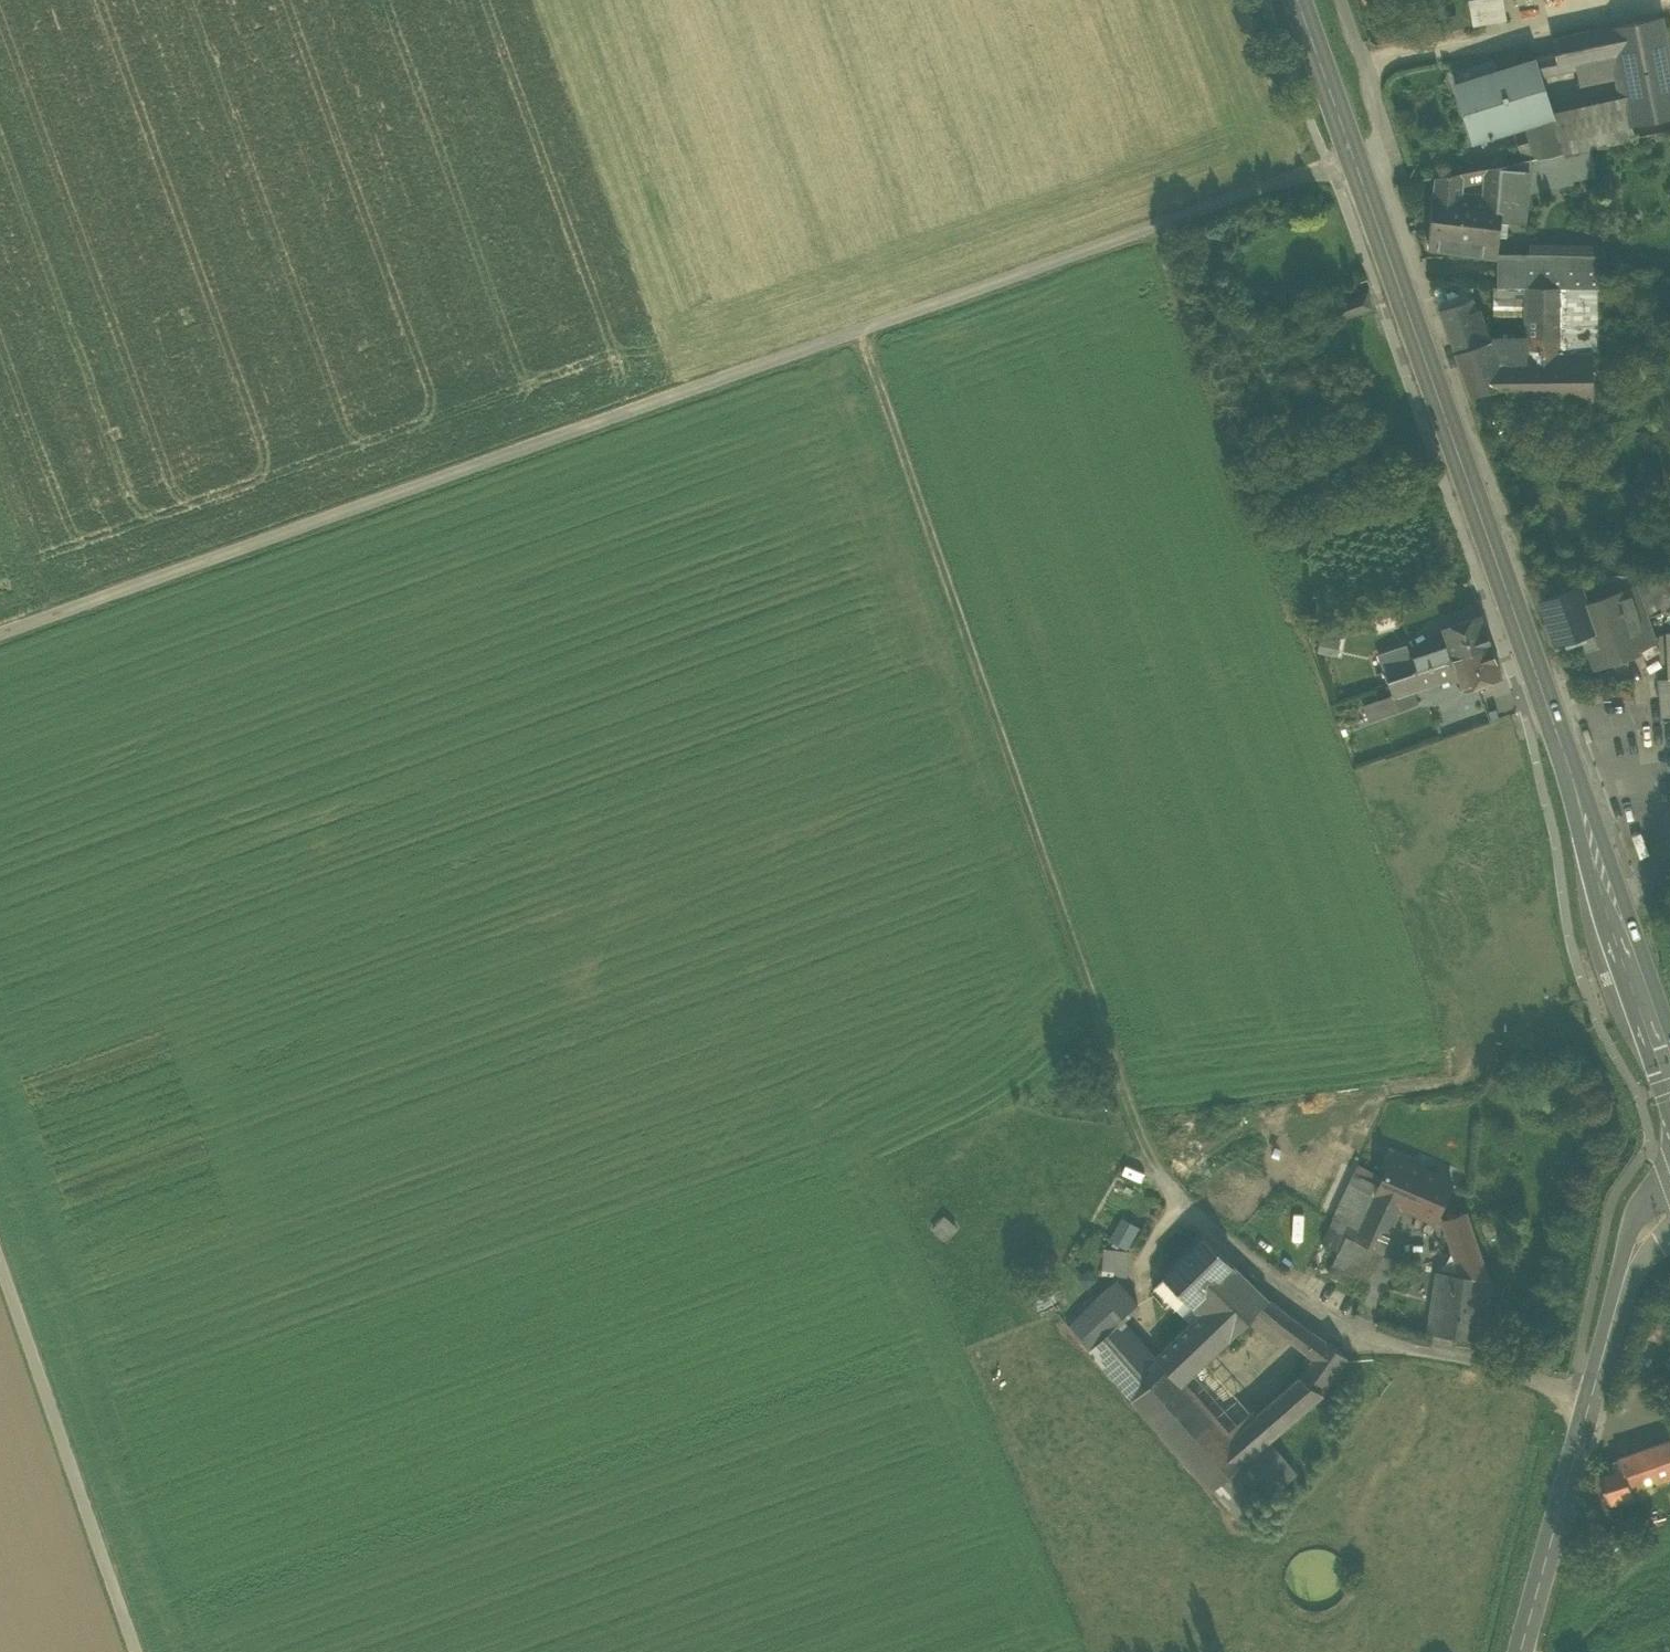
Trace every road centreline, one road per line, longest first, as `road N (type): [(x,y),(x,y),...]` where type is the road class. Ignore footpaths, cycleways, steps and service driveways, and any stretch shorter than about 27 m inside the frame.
road 1 (unclassified): [(0,634),(1354,156)]
road 2 (secondary): [(1354,156),(1542,682),(1669,1078)]
road 3 (track): [(1132,1105),(858,329)]
road 4 (unclassified): [(1586,1403),(1511,1370),(1346,1329),(1270,1279),(1191,1211),(1149,1154),(1132,1105)]
road 5 (track): [(0,1265),(136,1651)]
road 6 (tertiary): [(1520,1651),(1586,1403)]
road 7 (tertiary): [(1586,1403),(1632,1257),(1669,1202)]
road 8 (secondary): [(1299,0),(1354,156)]

